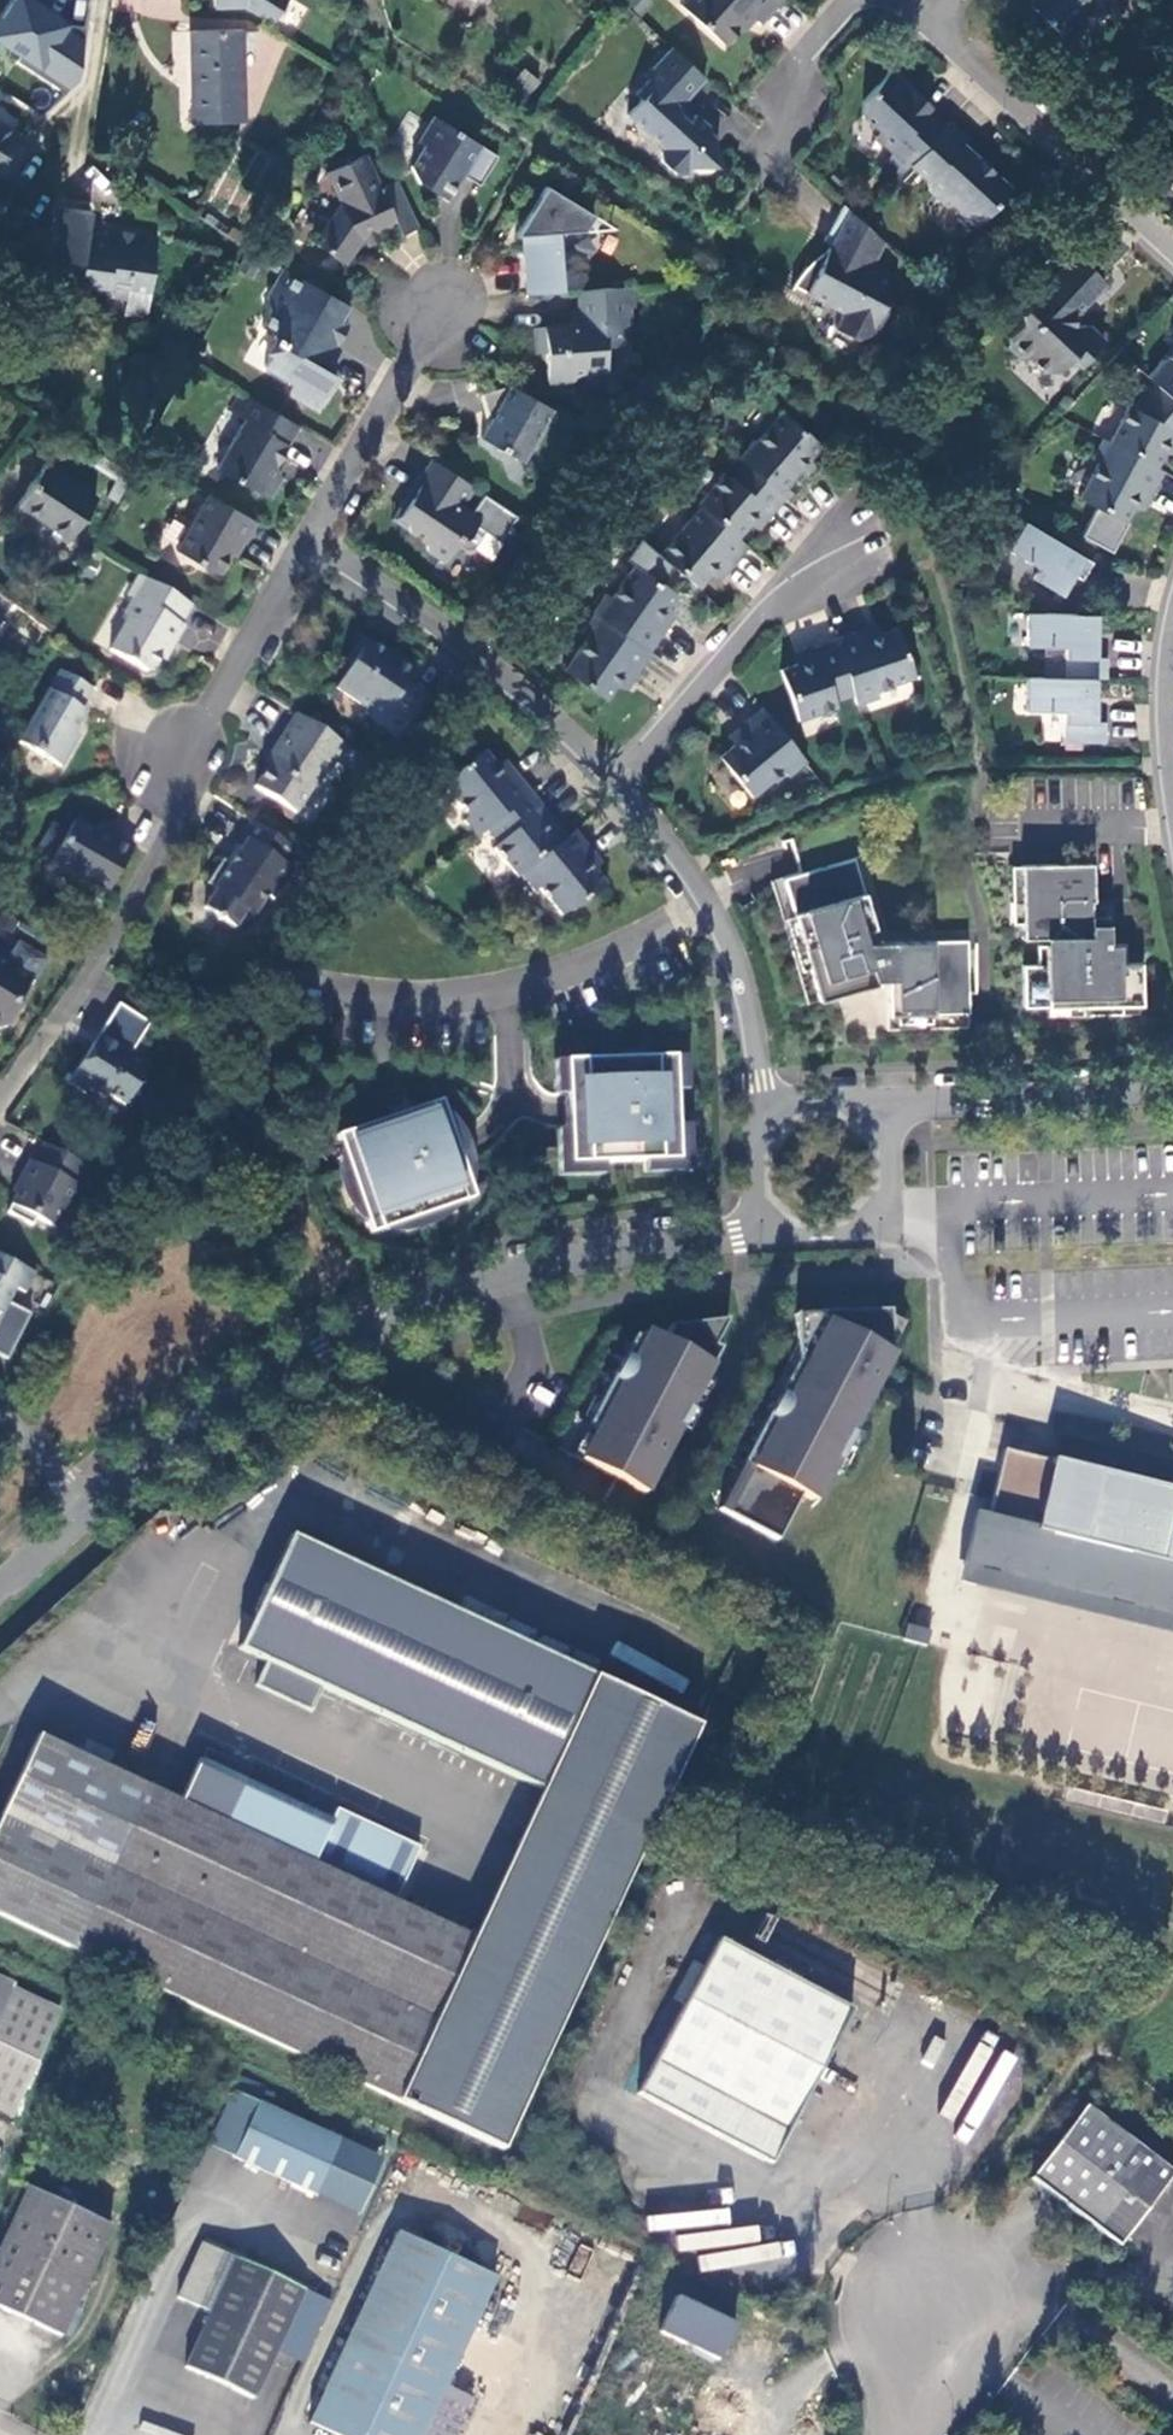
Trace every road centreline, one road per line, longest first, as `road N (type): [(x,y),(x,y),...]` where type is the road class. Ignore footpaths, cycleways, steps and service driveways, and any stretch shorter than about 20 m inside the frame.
road 1 (unclassified): [(767,1228),(740,1239),(600,1259),(425,1309),(236,1404),(92,1514)]
road 2 (unclassified): [(711,904),(600,966),(516,992),(421,1004),(317,994)]
road 3 (residential): [(318,550),(492,672),(620,787)]
road 4 (track): [(940,2271),(1012,2150),(1149,1982)]
road 5 (residential): [(1172,250),(927,28)]
road 6 (unclassified): [(858,573),(751,638),(620,787)]
road 7 (unclassified): [(882,1117),(927,1105),(1038,1105),(1172,1086)]
road 8 (unclassified): [(451,291),(318,550)]
road 9 (unclassified): [(318,550),(186,760)]
road 10 (unclassified): [(767,1228),(797,1240),(848,1238),(878,1224),(895,1191),(894,1146),(882,1117)]
road 11 (residential): [(875,0),(849,6),(800,63),(797,101),(772,148),(765,180)]
road 12 (residential): [(711,904),(751,996),(773,1117)]
road 13 (unclassified): [(940,2271),(906,2434)]
road 14 (residential): [(620,787),(711,904)]
road 15 (residential): [(0,1415),(92,1514)]
road 16 (unclassified): [(92,1514),(0,1601)]

